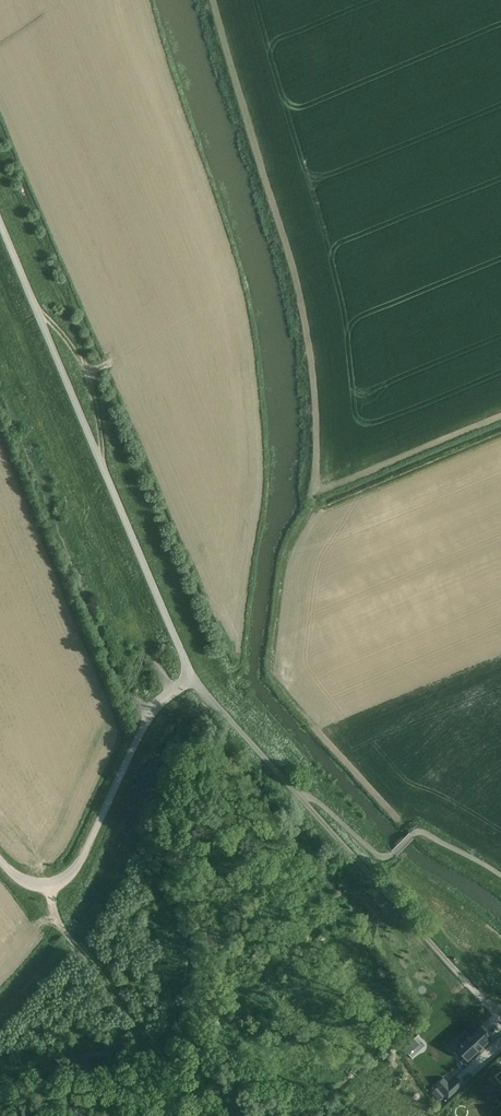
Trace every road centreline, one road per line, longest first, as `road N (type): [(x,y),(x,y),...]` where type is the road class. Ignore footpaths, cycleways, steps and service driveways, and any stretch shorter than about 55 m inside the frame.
road 1 (unclassified): [(191,676),(0,224)]
road 2 (unclassified): [(0,864),(31,889),(64,885),(87,853),(145,717),(191,676)]
road 3 (track): [(218,1115),(69,938),(52,891)]
road 4 (unclassified): [(370,875),(191,676)]
road 5 (track): [(38,312),(89,372),(102,464)]

